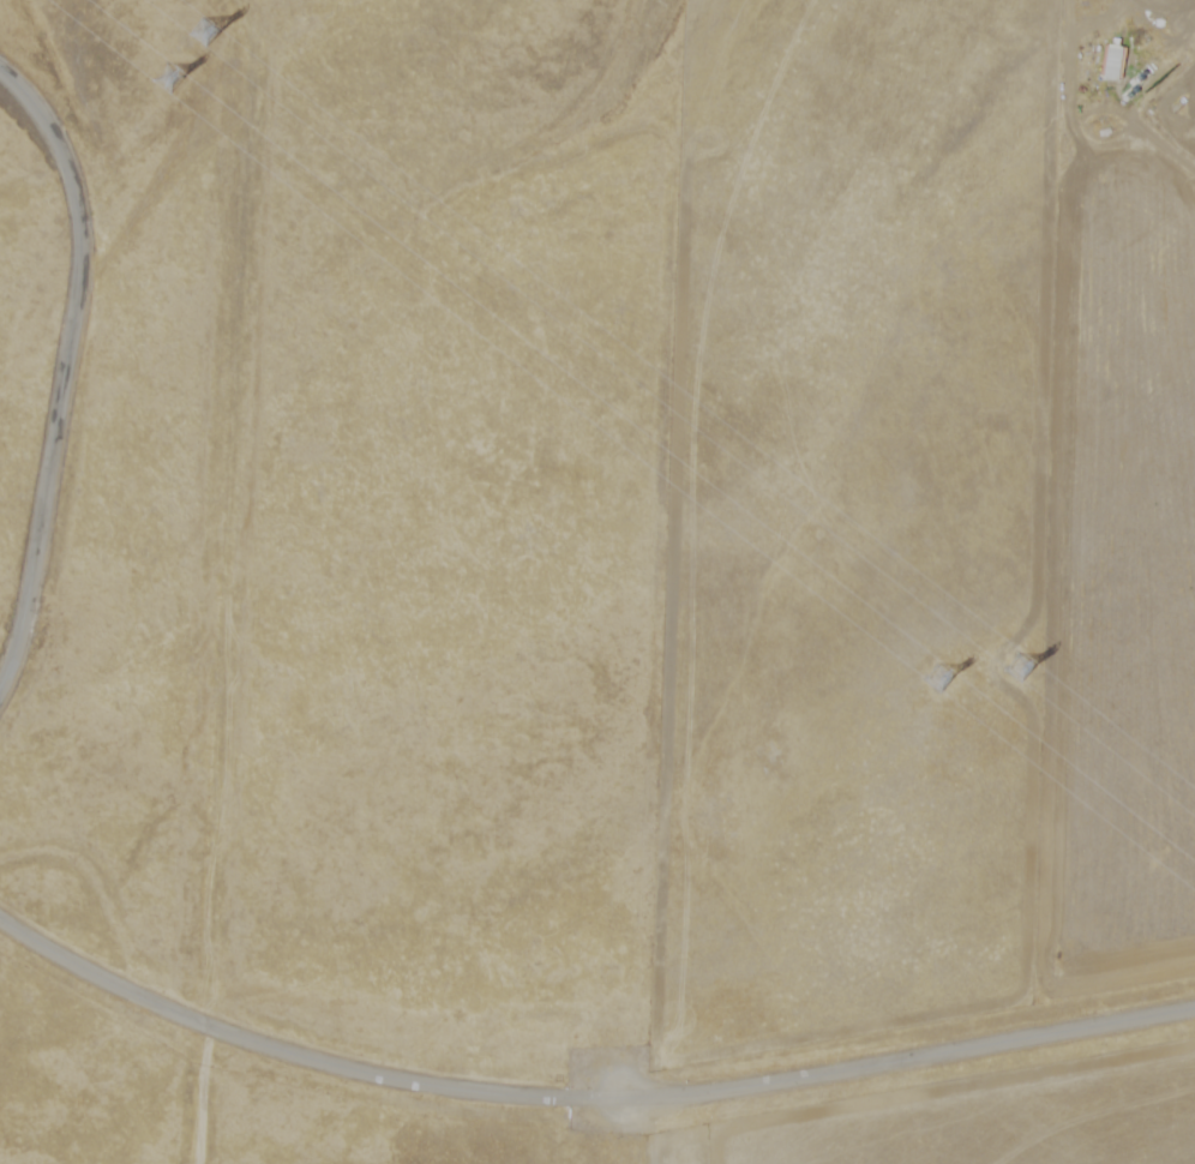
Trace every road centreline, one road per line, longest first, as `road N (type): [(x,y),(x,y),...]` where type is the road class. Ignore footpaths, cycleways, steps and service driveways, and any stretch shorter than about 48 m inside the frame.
road 1 (residential): [(1194,1011),(631,1105),(542,1105),(355,1078),(220,1034),(60,964),(0,922)]
road 2 (residential): [(0,83),(29,107),(55,149),(77,216),(80,275),(49,490),(0,665)]

